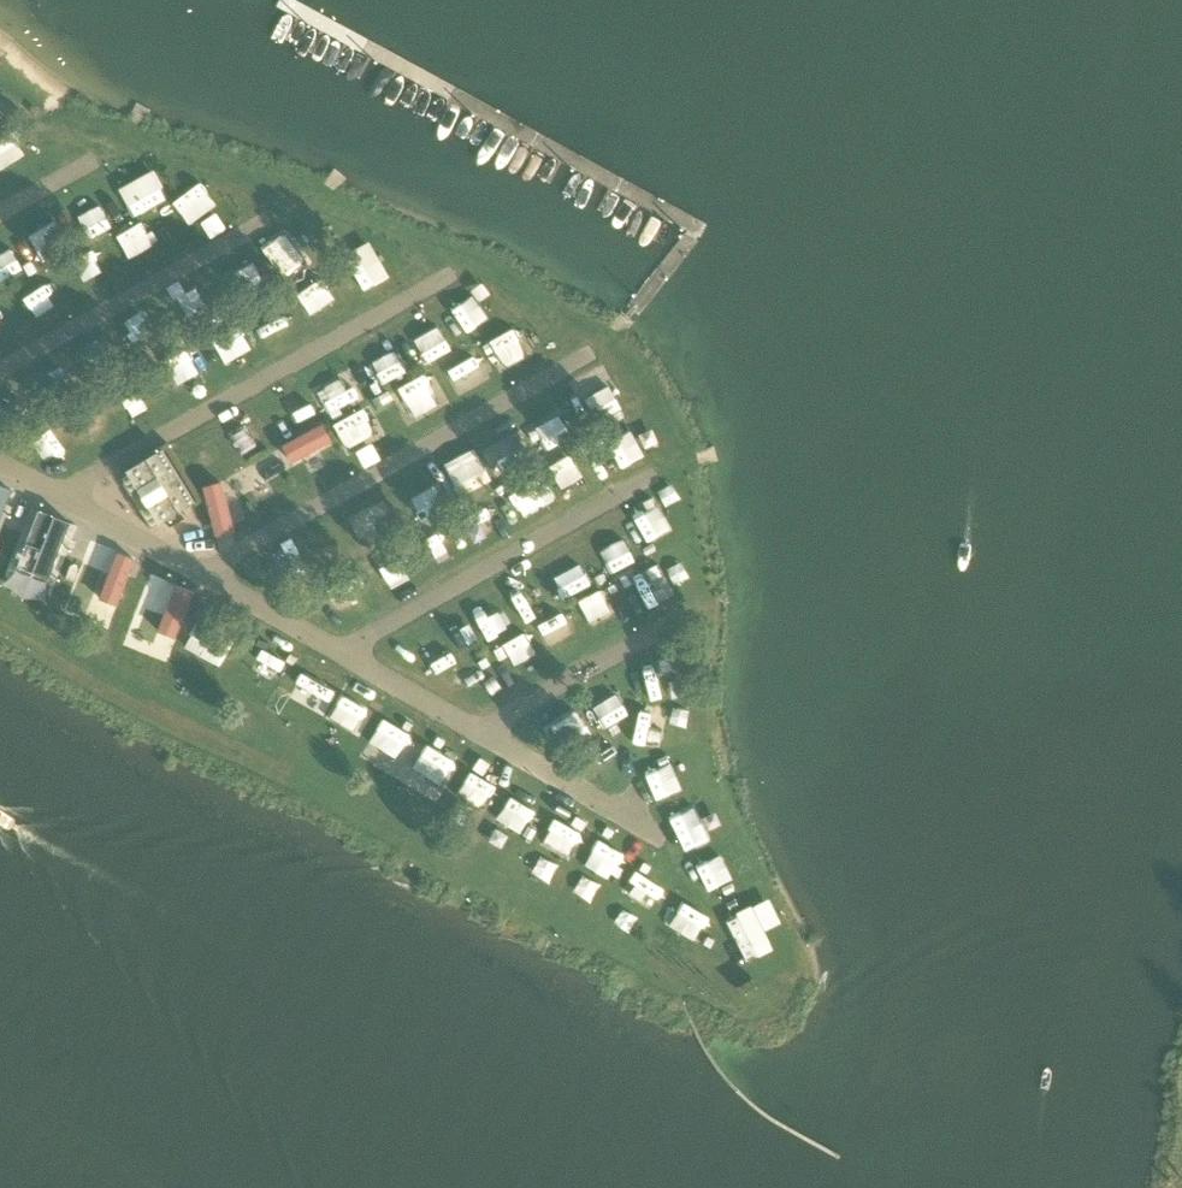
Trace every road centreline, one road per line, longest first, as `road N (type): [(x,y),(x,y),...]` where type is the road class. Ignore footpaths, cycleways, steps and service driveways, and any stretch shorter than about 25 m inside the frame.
road 1 (unclassified): [(659,836),(0,461)]

